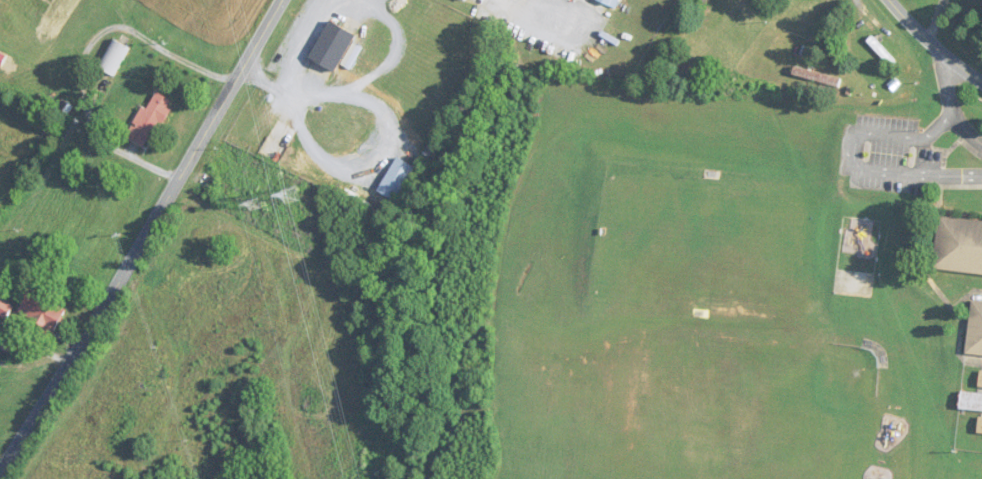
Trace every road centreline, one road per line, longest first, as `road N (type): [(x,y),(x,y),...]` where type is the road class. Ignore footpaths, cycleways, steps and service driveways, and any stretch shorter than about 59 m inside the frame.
road 1 (secondary): [(0,472),(90,338),(282,0)]
road 2 (tertiary): [(981,86),(886,0)]

